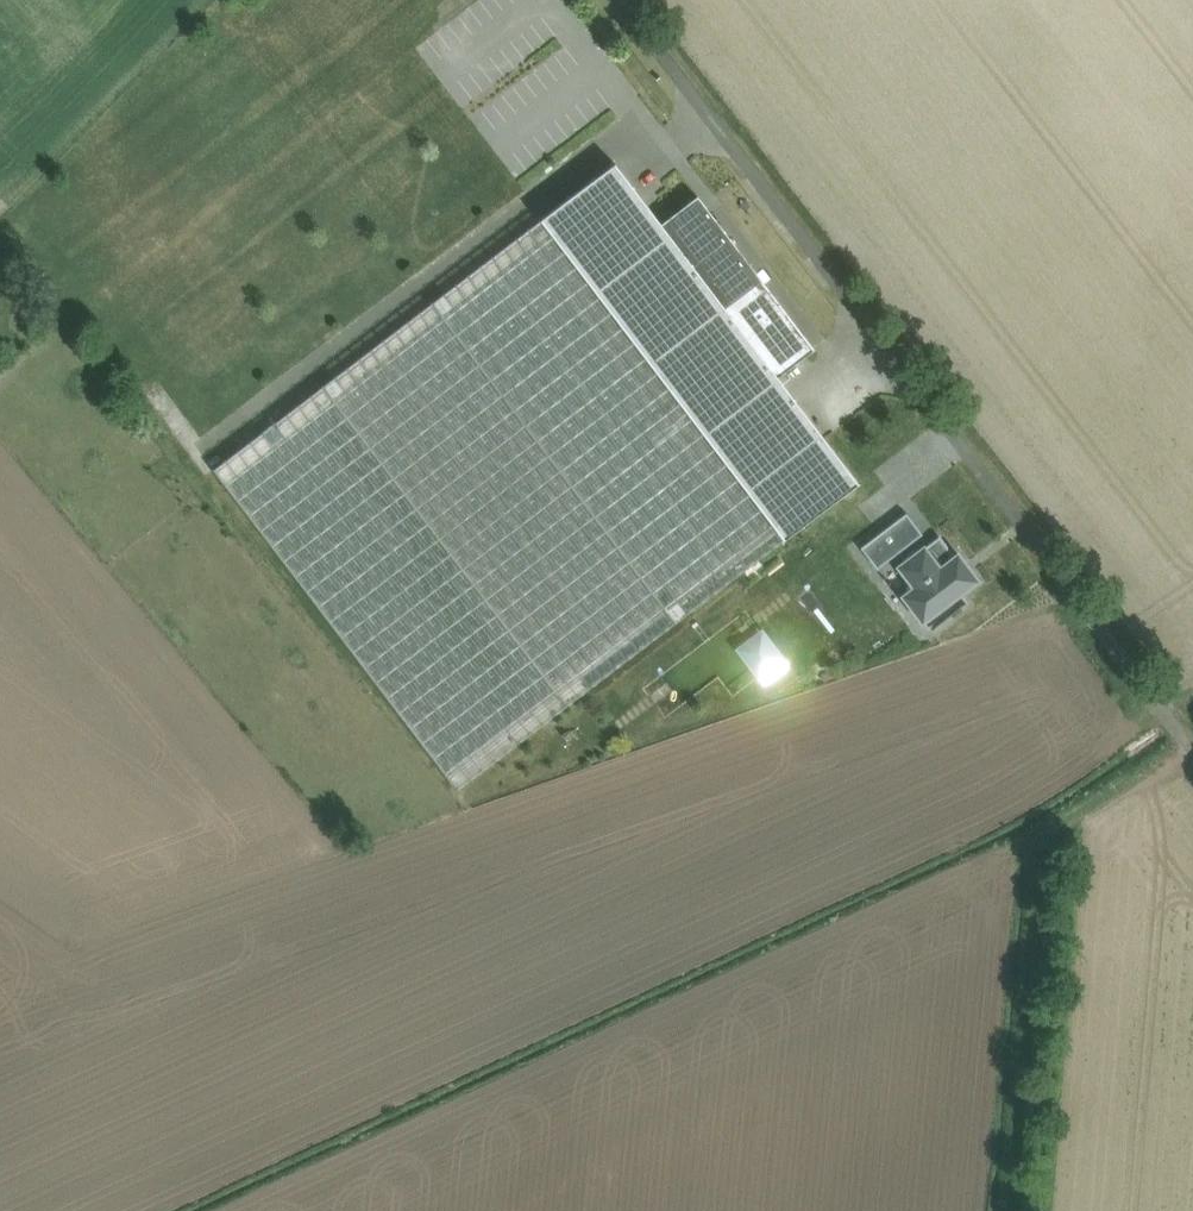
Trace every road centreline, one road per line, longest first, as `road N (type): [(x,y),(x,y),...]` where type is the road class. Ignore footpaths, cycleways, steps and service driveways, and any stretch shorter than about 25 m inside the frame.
road 1 (unclassified): [(1192,738),(635,0)]

